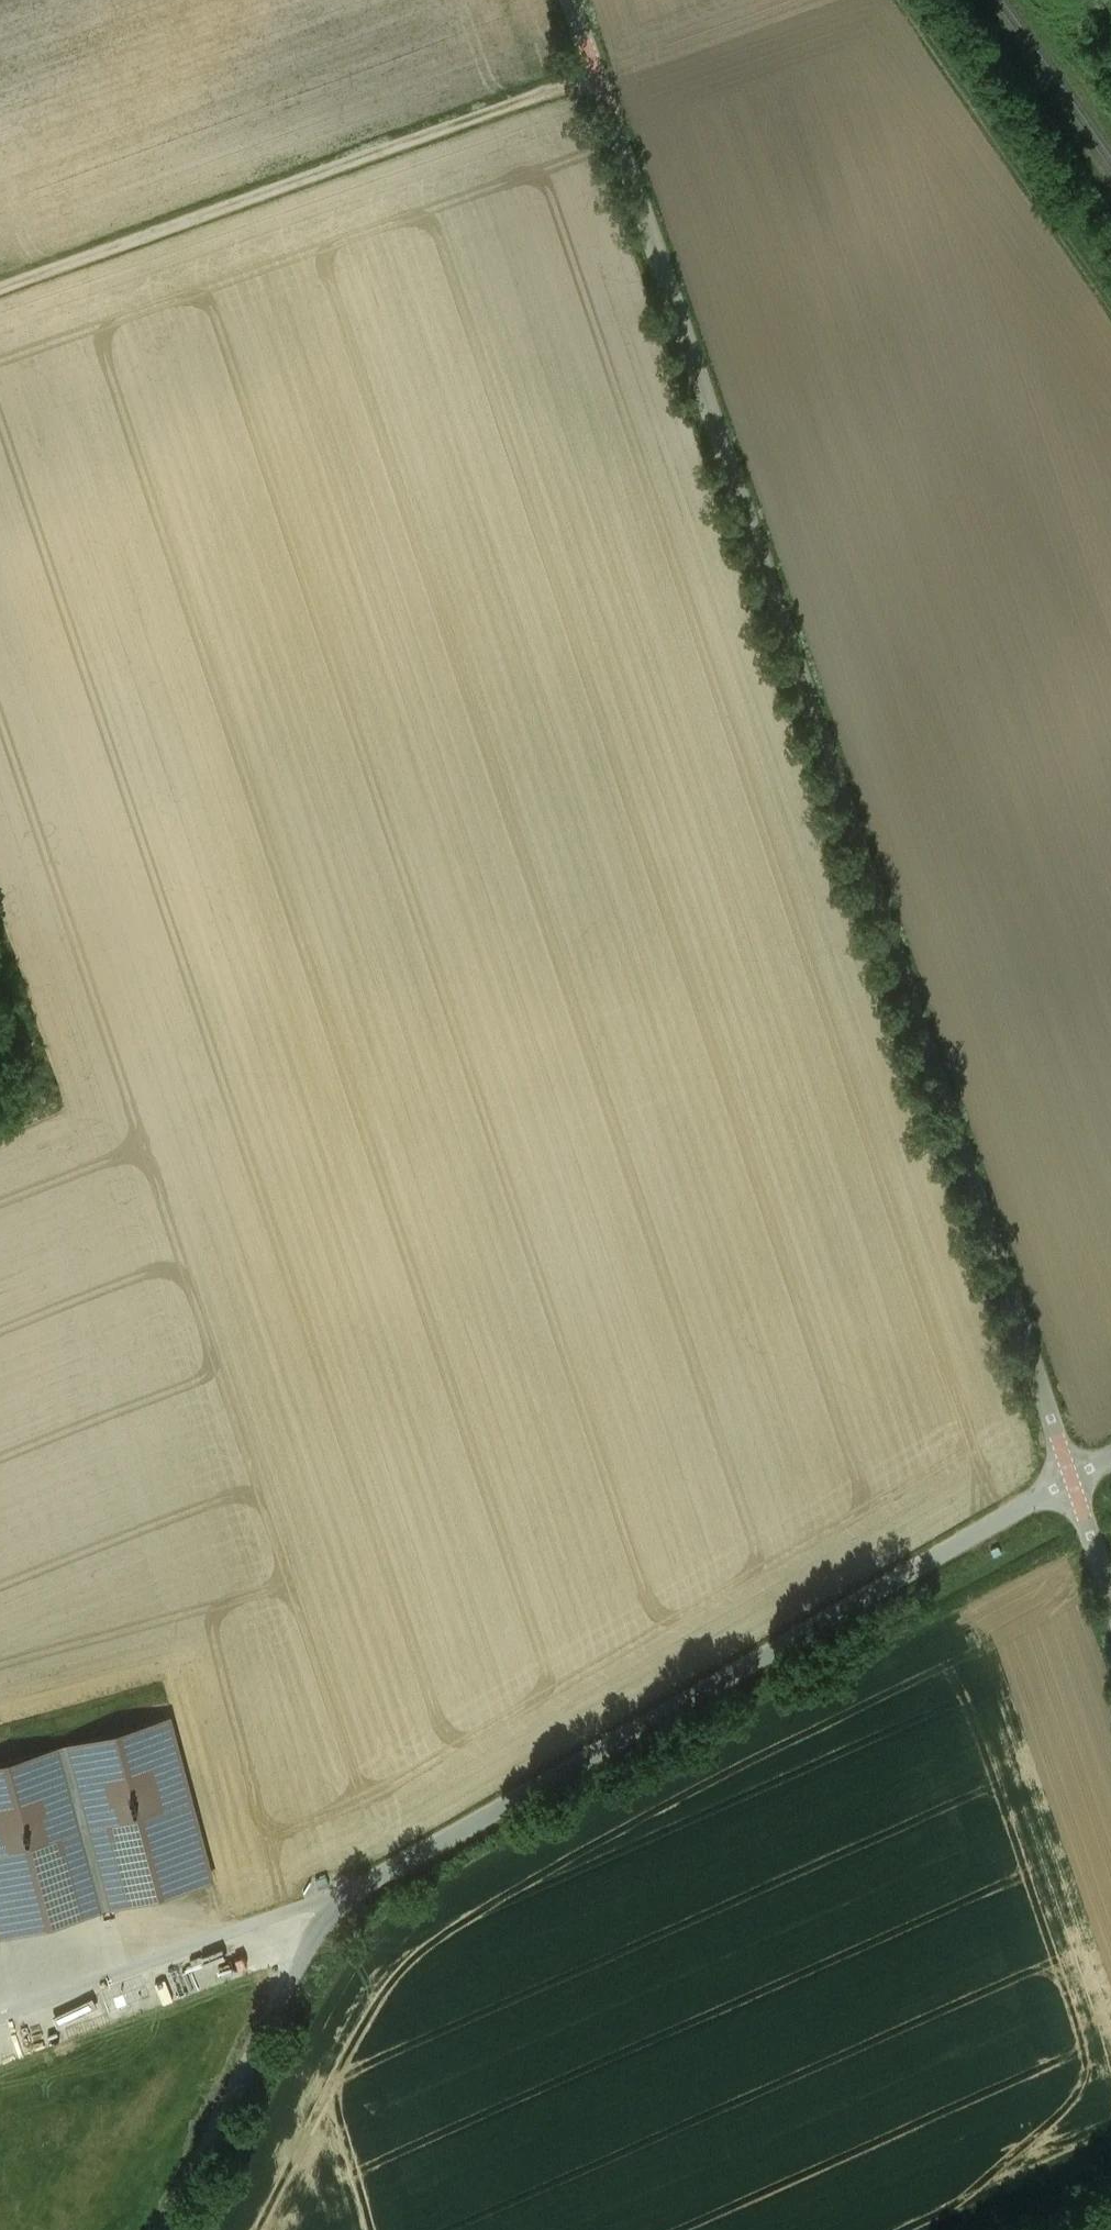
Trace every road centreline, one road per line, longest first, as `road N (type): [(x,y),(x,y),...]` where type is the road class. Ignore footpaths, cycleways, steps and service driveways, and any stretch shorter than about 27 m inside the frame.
road 1 (unclassified): [(572,0),(1075,1477)]
road 2 (unclassified): [(1075,1477),(344,1886),(170,2229)]
road 3 (track): [(598,79),(0,289)]

